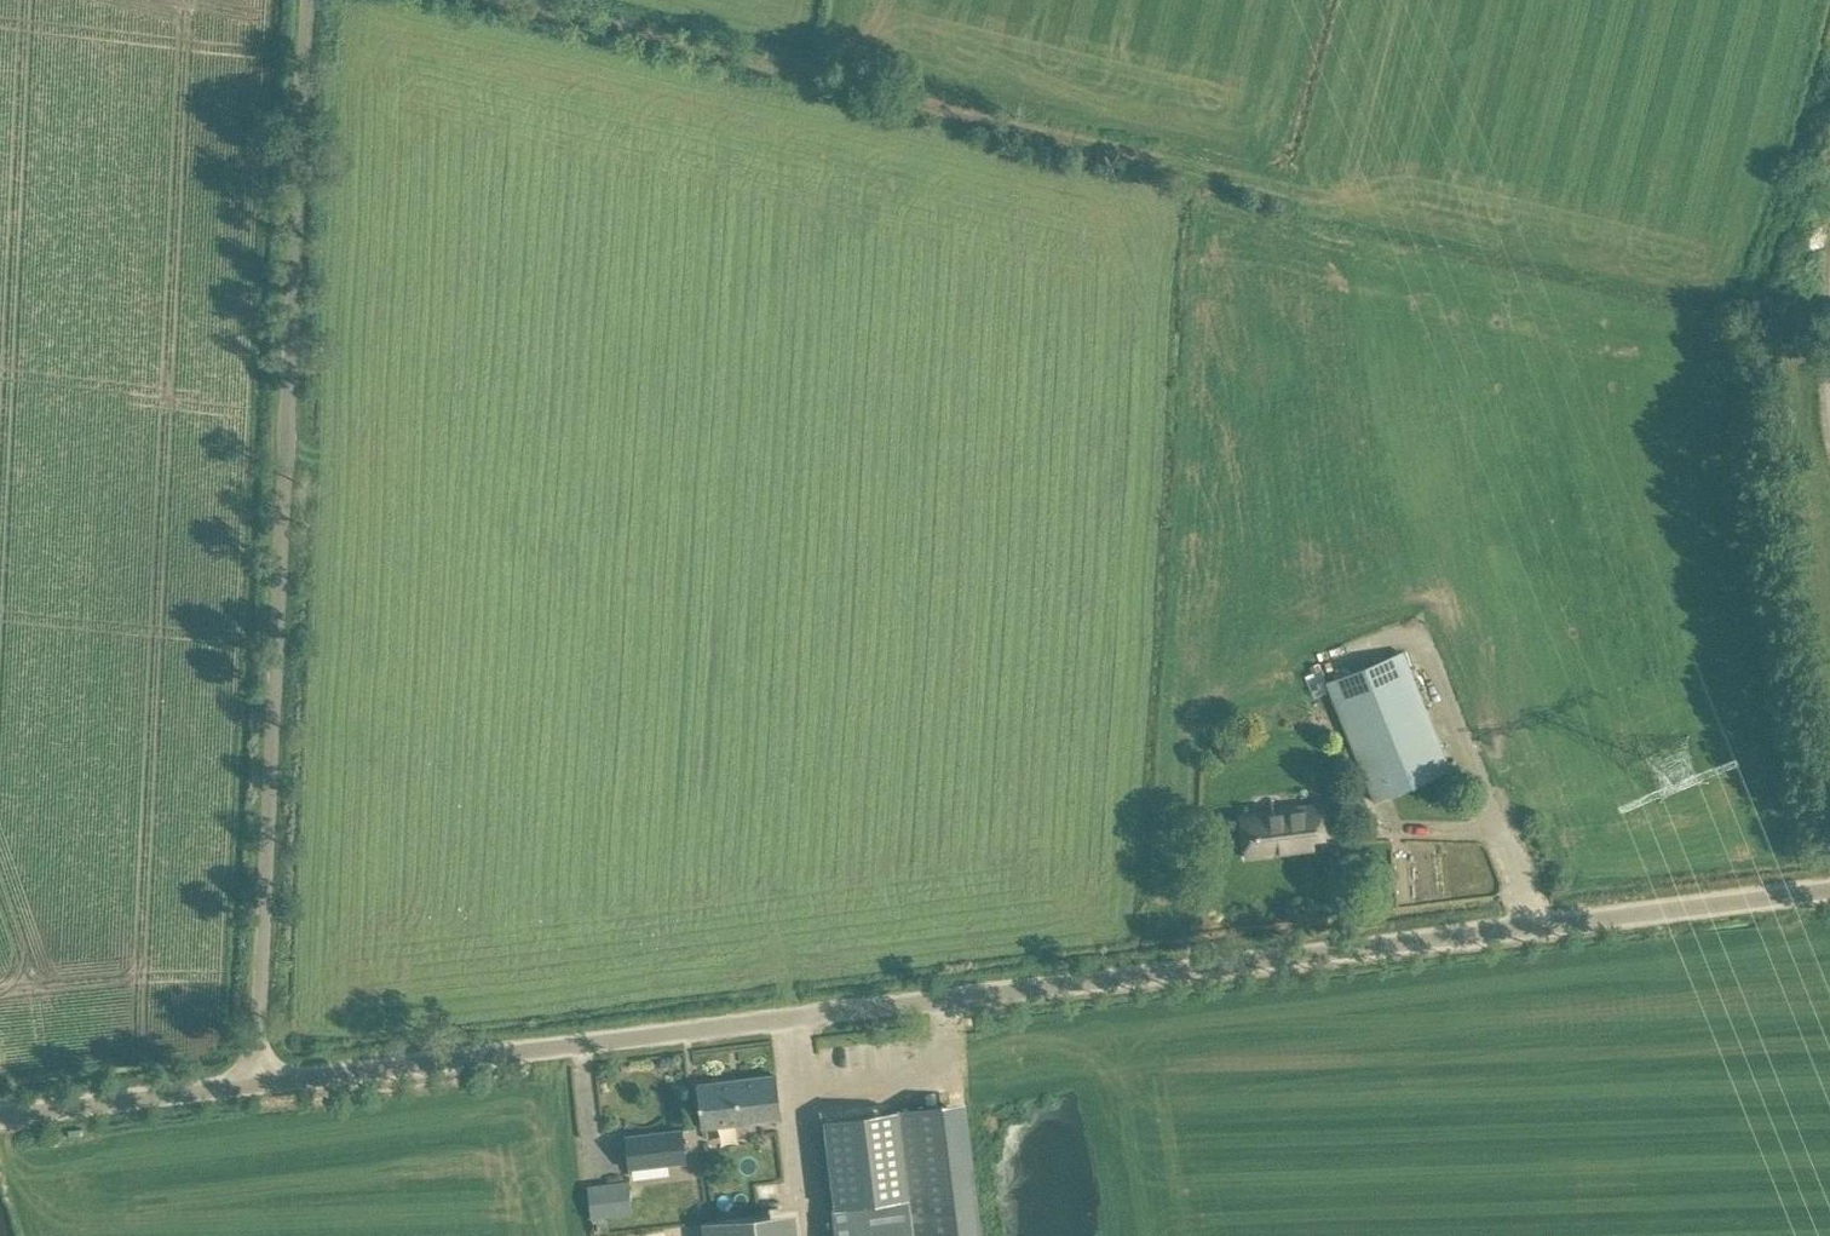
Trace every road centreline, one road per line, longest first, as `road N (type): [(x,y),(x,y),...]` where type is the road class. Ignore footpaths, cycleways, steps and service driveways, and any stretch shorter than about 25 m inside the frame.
road 1 (unclassified): [(281,1081),(1829,901)]
road 2 (unclassified): [(281,1081),(324,0)]
road 3 (unclassified): [(0,1115),(281,1081)]

